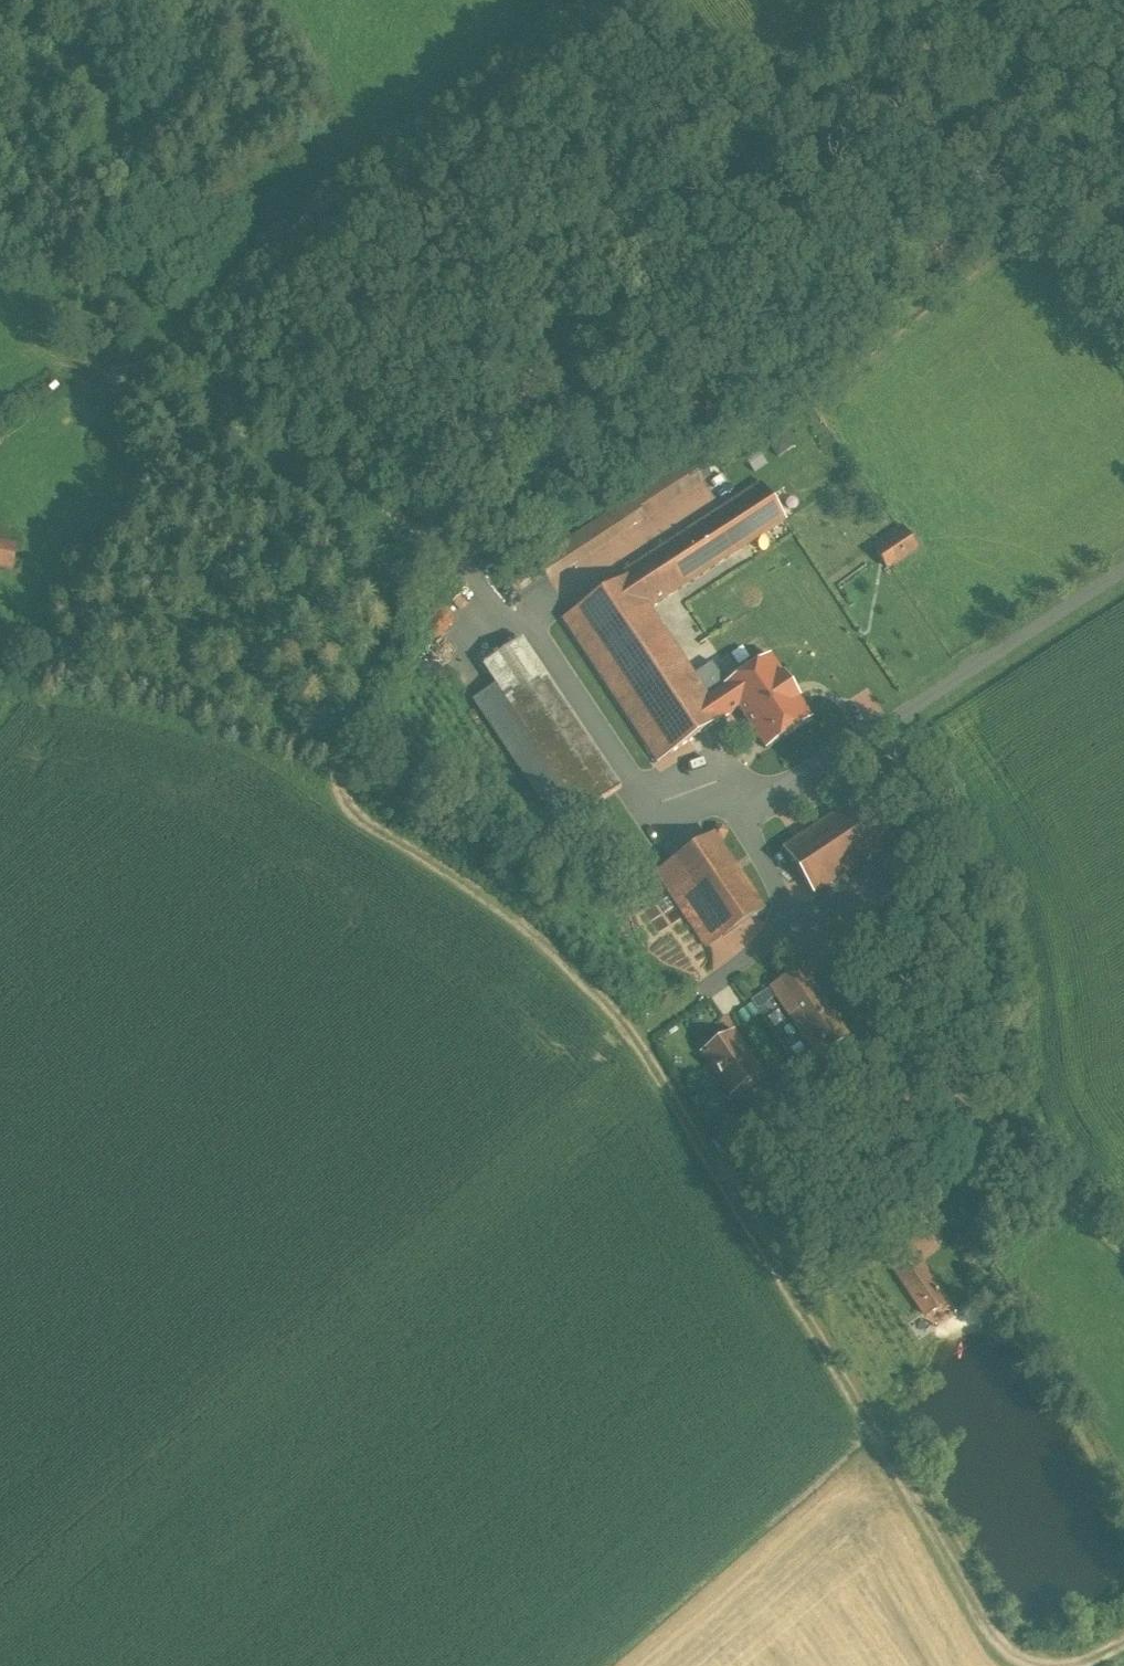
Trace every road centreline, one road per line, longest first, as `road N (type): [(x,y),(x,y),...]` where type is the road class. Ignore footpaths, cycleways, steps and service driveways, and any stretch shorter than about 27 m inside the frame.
road 1 (track): [(1123,1633),(1084,1663),(1015,1663),(627,1011),(558,944),(335,792),(332,772),(493,443),(580,315),(736,146),(682,49),(643,0)]
road 2 (unclassified): [(1123,571),(822,769)]
road 3 (unclassified): [(1123,1246),(857,1009)]

